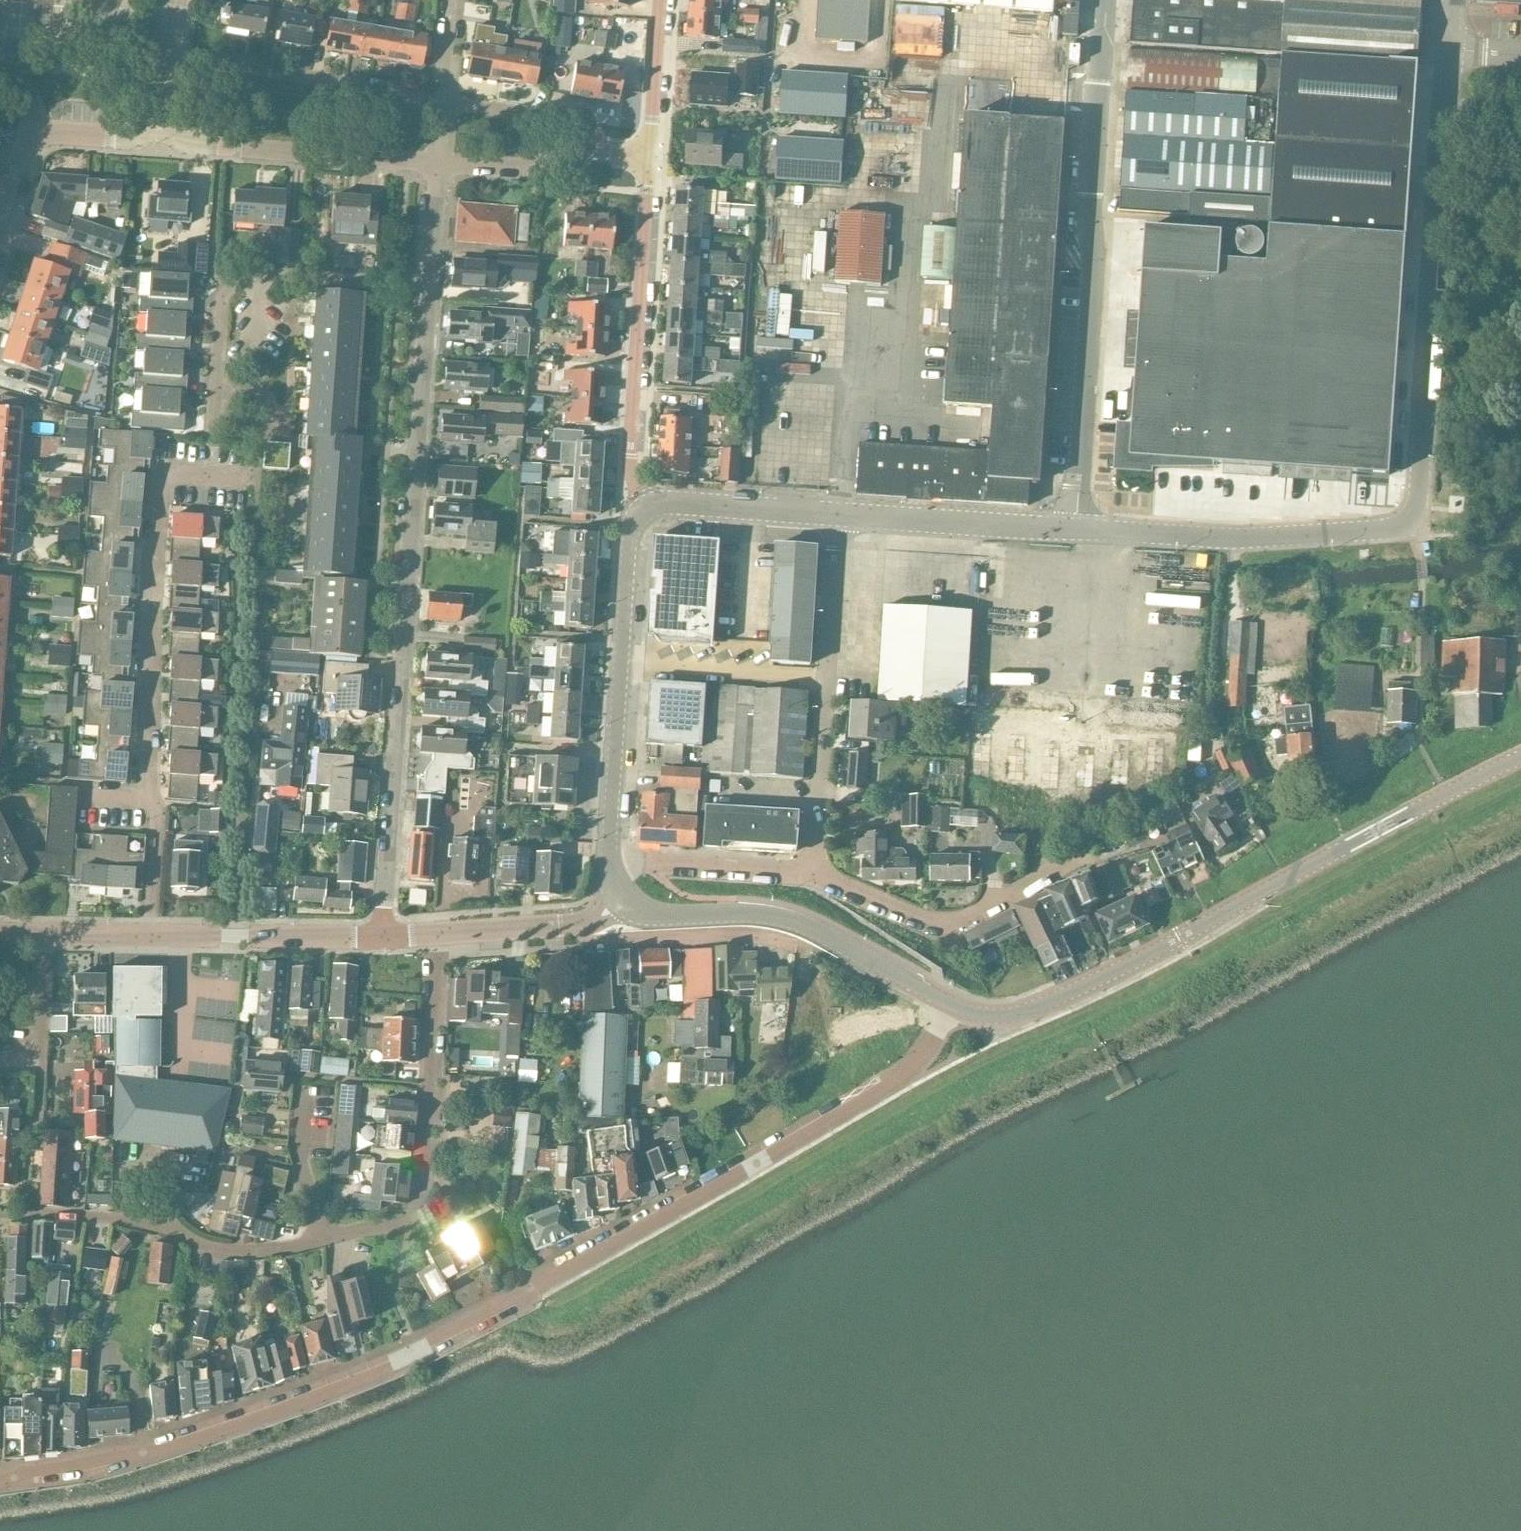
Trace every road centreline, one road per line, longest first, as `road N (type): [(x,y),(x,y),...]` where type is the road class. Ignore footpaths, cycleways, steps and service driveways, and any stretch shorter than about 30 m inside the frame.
road 1 (tertiary): [(0,1483),(226,1434),(418,1353),(889,1085),(931,1044),(947,1004)]
road 2 (tertiary): [(1449,44),(1417,486),(1398,517),(1370,530),(1243,538),(1076,529)]
road 3 (residential): [(382,933),(431,284)]
road 4 (tertiary): [(947,1004),(999,1018),(1049,1004),(1520,762)]
road 5 (residential): [(150,934),(156,831),(140,806),(158,480),(254,485)]
road 6 (unclassified): [(1076,529),(1105,0)]
road 7 (residential): [(324,1237),(425,1221),(438,932)]
road 8 (tertiary): [(609,864),(630,520),(639,502)]
road 9 (residential): [(814,872),(839,511)]
road 10 (residential): [(653,152),(632,481),(639,502)]
road 11 (tertiary): [(622,898),(659,915),(784,917),(947,1004)]
road 12 (residential): [(202,421),(212,302),(222,289),(268,278),(431,284)]
road 13 (residential): [(0,1212),(96,1216),(235,1252),(324,1237)]
road 14 (residential): [(814,872),(916,919),(945,923),(975,916),(1089,849)]
road 15 (residential): [(446,105),(171,52)]
road 16 (residential): [(161,142),(440,164)]
road 17 (tertiary): [(1076,529),(839,511)]
road 18 (tertiary): [(150,934),(382,933)]
road 19 (residential): [(609,864),(814,872)]
road 20 (tertiary): [(839,511),(639,502)]
road 21 (tertiary): [(438,932),(571,922),(622,898)]
road 22 (residential): [(0,1070),(34,1071),(40,937)]
road 23 (residential): [(440,164),(530,170),(598,147)]
road 24 (residential): [(598,147),(584,134),(446,105)]
road 25 (residential): [(304,1088),(298,1156),(324,1237)]
road 26 (residential): [(664,0),(653,152)]
road 27 (residential): [(161,142),(36,137)]
road 28 (residential): [(431,284),(440,164)]

